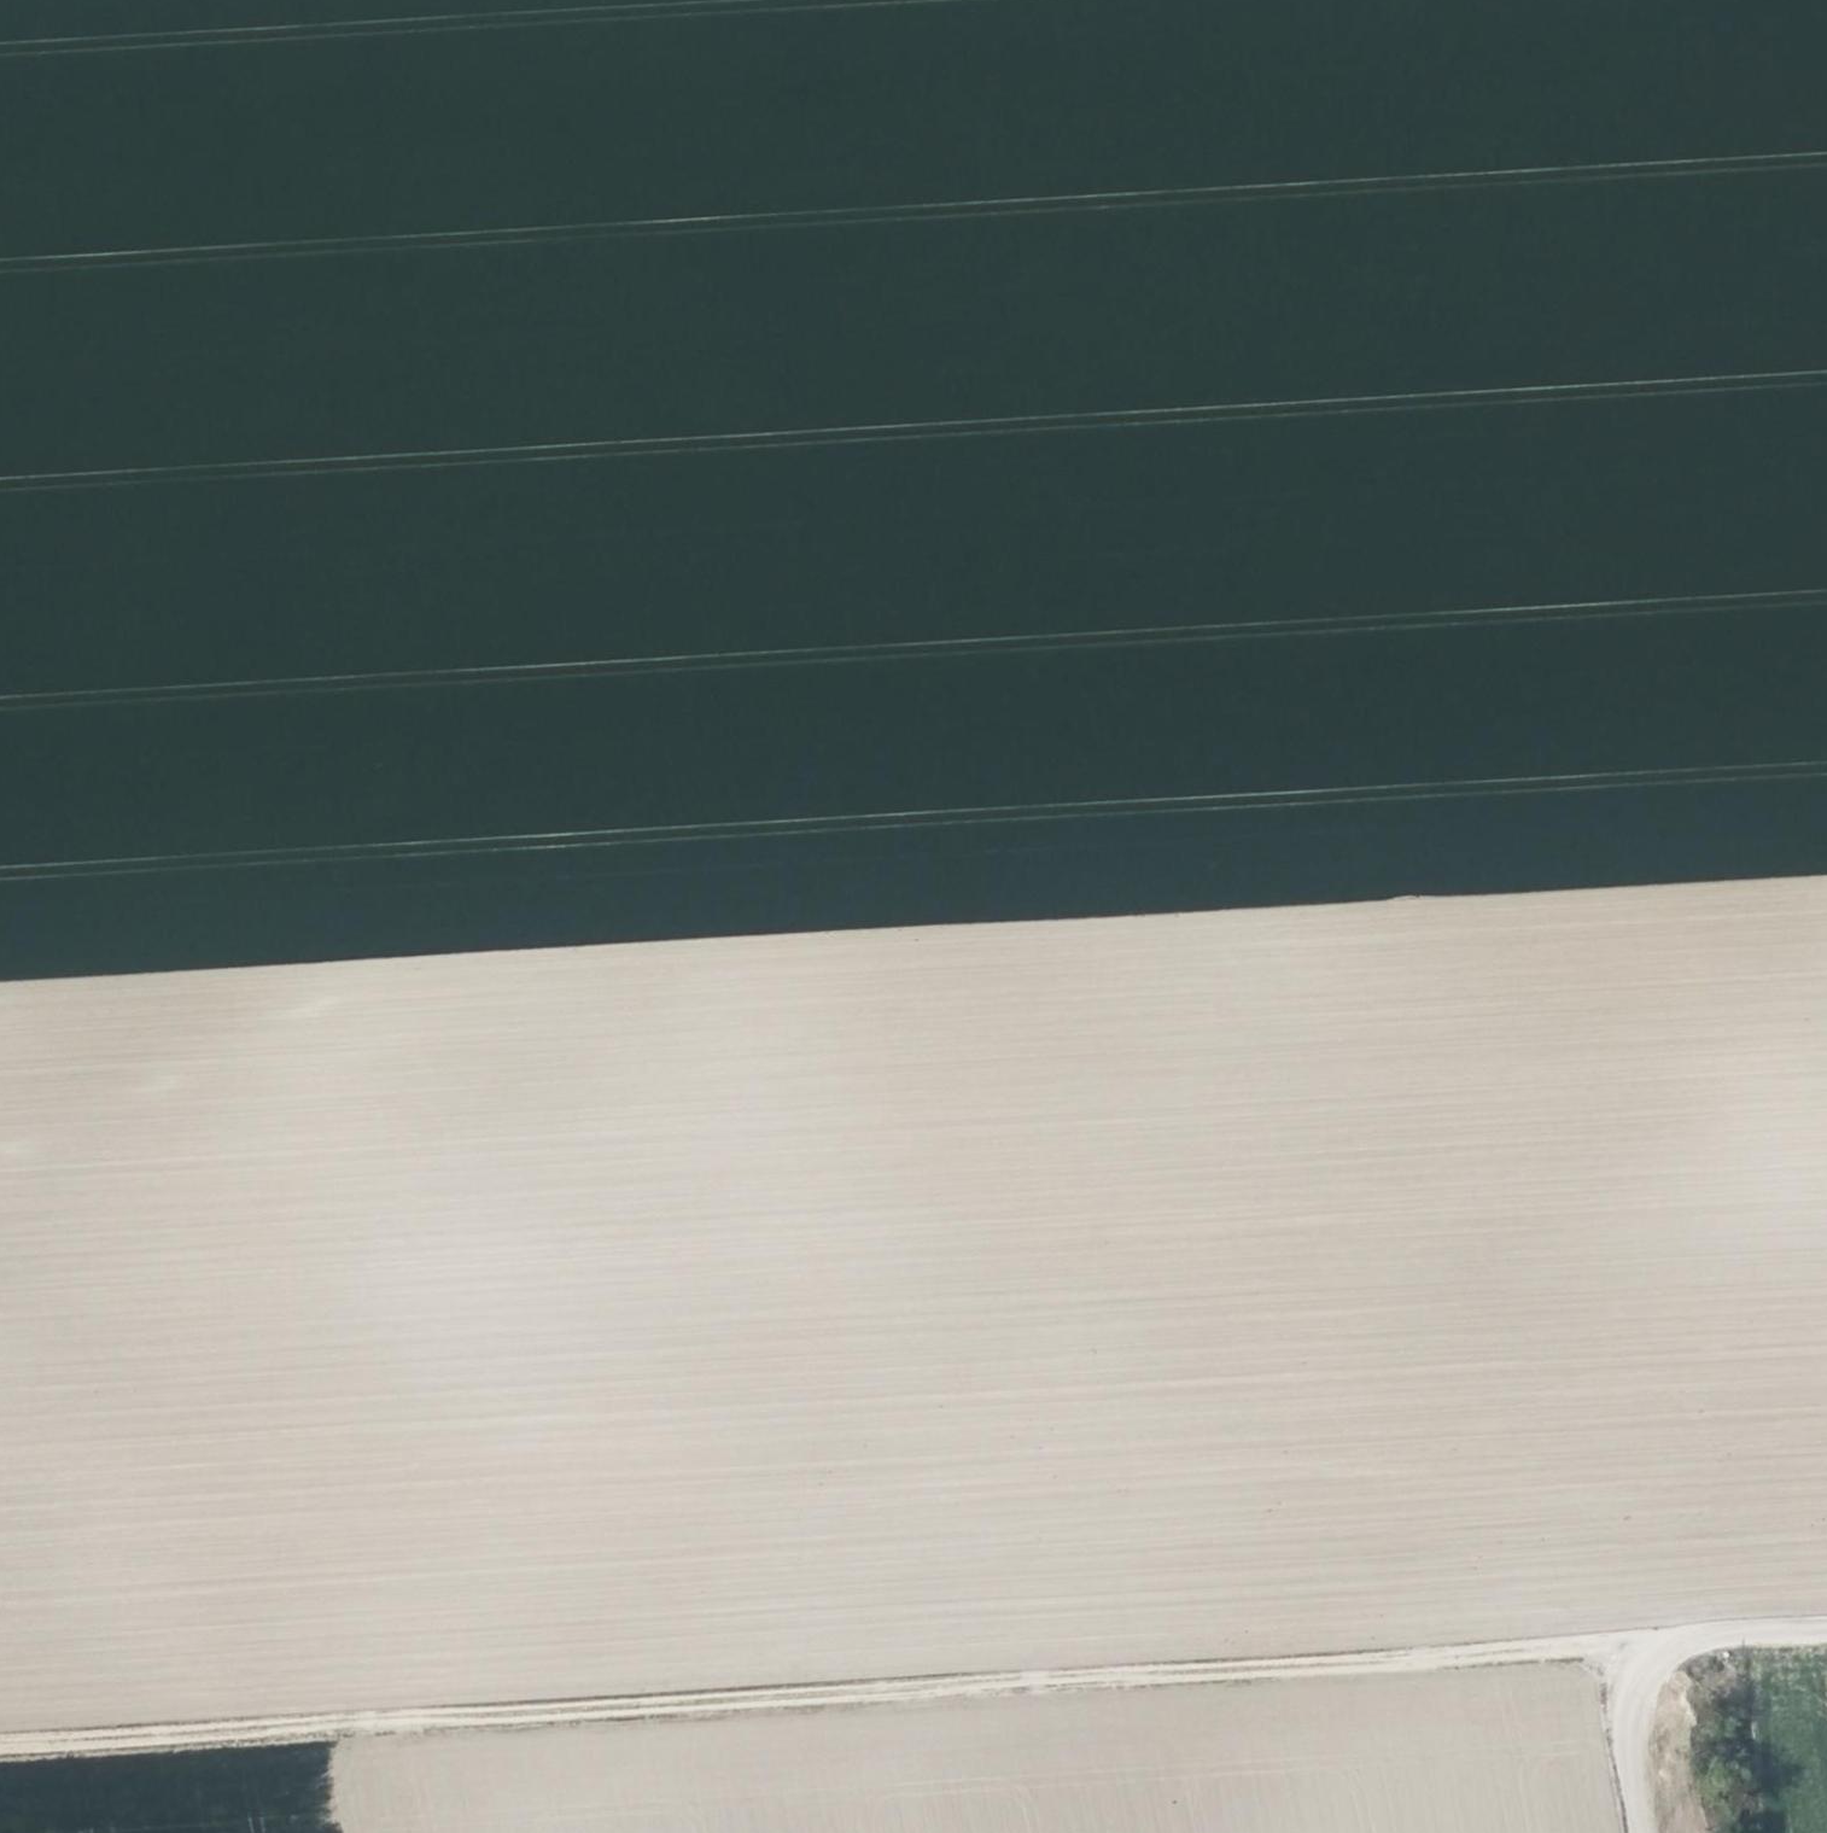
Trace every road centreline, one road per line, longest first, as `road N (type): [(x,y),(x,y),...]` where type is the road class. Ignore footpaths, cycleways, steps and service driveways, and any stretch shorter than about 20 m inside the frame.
road 1 (track): [(1629,1657),(1567,1653),(0,1742)]
road 2 (track): [(1634,1832),(1610,1711),(1629,1657),(1694,1633),(1826,1629)]

